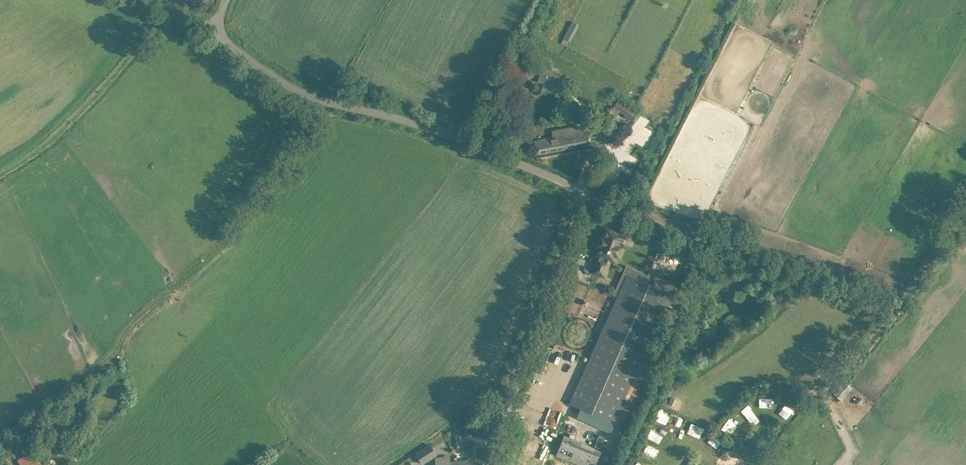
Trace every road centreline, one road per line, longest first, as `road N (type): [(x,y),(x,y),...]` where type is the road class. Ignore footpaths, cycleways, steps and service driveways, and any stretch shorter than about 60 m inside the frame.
road 1 (unclassified): [(493,464),(501,418),(585,191),(443,131),(314,96),(276,78),(214,25),(228,0)]
road 2 (track): [(965,202),(892,289),(585,191)]

